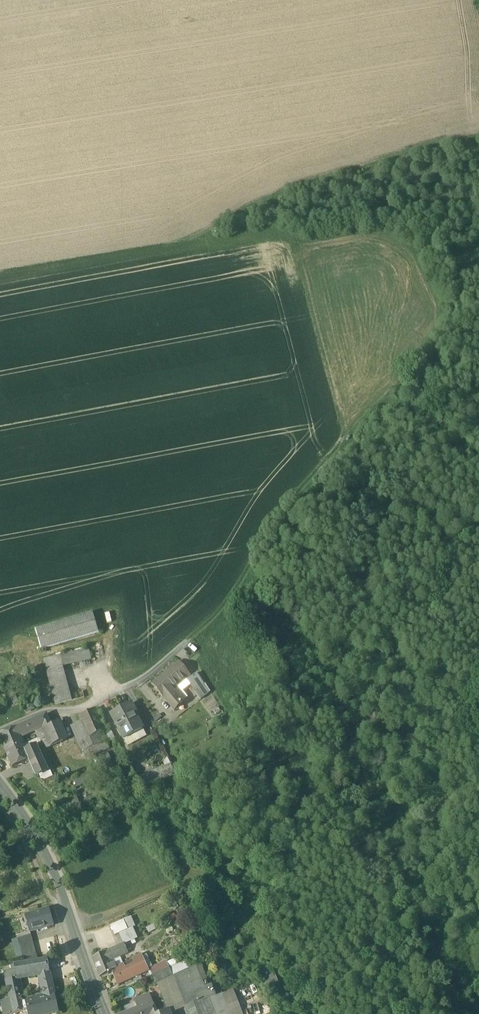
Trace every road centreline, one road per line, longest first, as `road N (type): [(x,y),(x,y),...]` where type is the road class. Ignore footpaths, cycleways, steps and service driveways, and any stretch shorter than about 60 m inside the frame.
road 1 (secondary): [(103,1013),(60,890),(0,788)]
road 2 (residential): [(0,730),(39,712),(76,711),(143,678),(177,647)]

